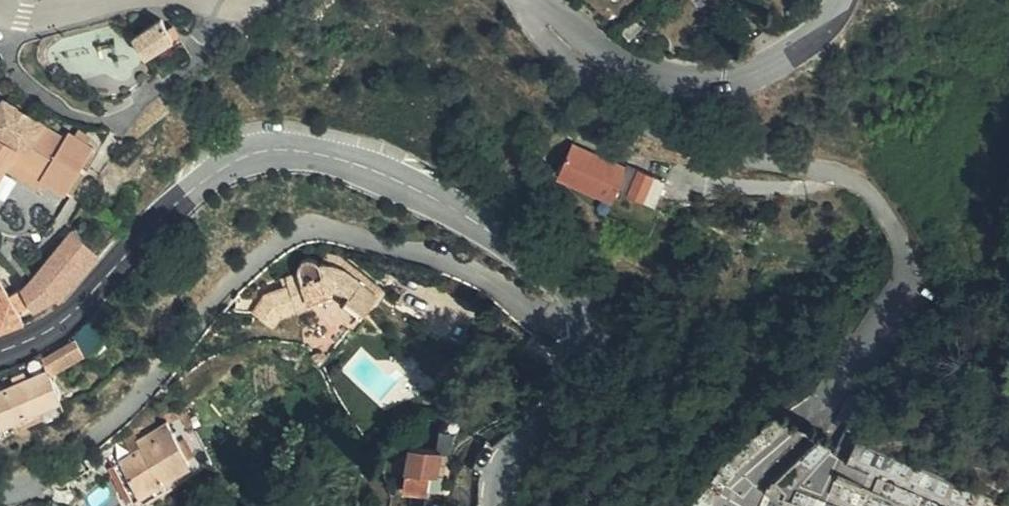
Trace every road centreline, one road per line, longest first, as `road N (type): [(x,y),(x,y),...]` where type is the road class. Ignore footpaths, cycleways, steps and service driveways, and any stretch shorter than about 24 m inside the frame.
road 1 (tertiary): [(581,342),(572,303),(443,203),(376,171),(276,151),(198,186),(73,307),(0,346)]
road 2 (residential): [(0,491),(46,478),(130,420),(264,254),(303,229),(445,258),(581,342)]
road 3 (unclassified): [(844,0),(822,31),(773,64),(703,75),(614,52),(544,0)]
road 4 (tertiary): [(499,505),(507,465),(581,342)]

